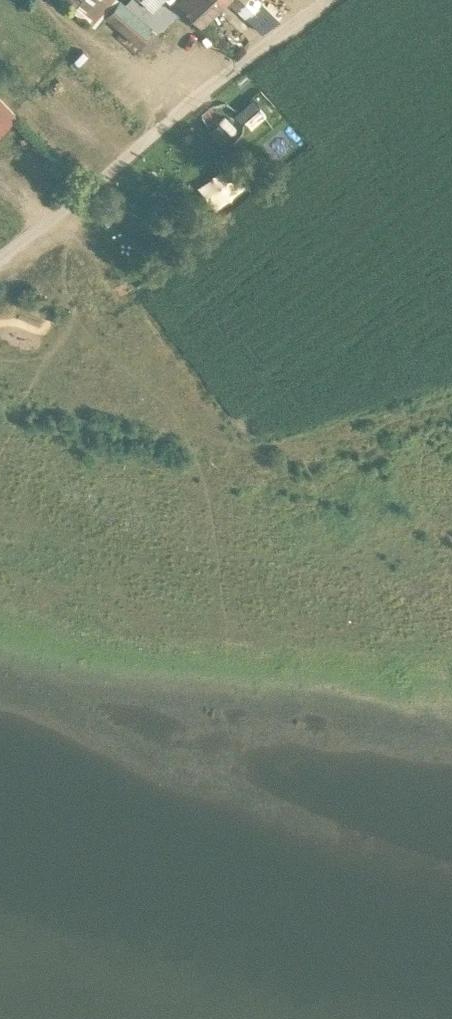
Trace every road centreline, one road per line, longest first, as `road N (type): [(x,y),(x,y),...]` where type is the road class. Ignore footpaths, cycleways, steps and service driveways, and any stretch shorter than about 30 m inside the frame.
road 1 (unclassified): [(315,0),(0,250)]

